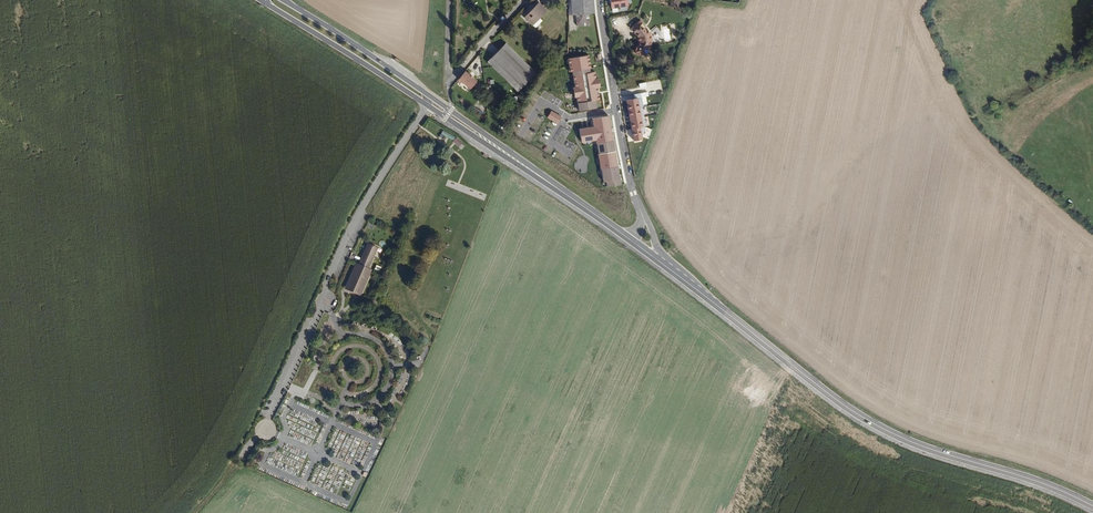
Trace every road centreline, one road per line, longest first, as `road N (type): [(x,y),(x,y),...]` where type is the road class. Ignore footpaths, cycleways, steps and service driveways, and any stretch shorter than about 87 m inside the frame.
road 1 (secondary): [(1092,506),(862,417),(666,266)]
road 2 (unclassified): [(430,102),(358,214),(287,384),(236,465)]
road 3 (secondary): [(628,237),(430,102)]
road 4 (residential): [(642,214),(599,0)]
road 5 (secondary): [(262,0),(430,102)]
road 6 (residential): [(525,0),(453,76),(449,0)]
road 7 (secondary): [(430,102),(285,1)]

